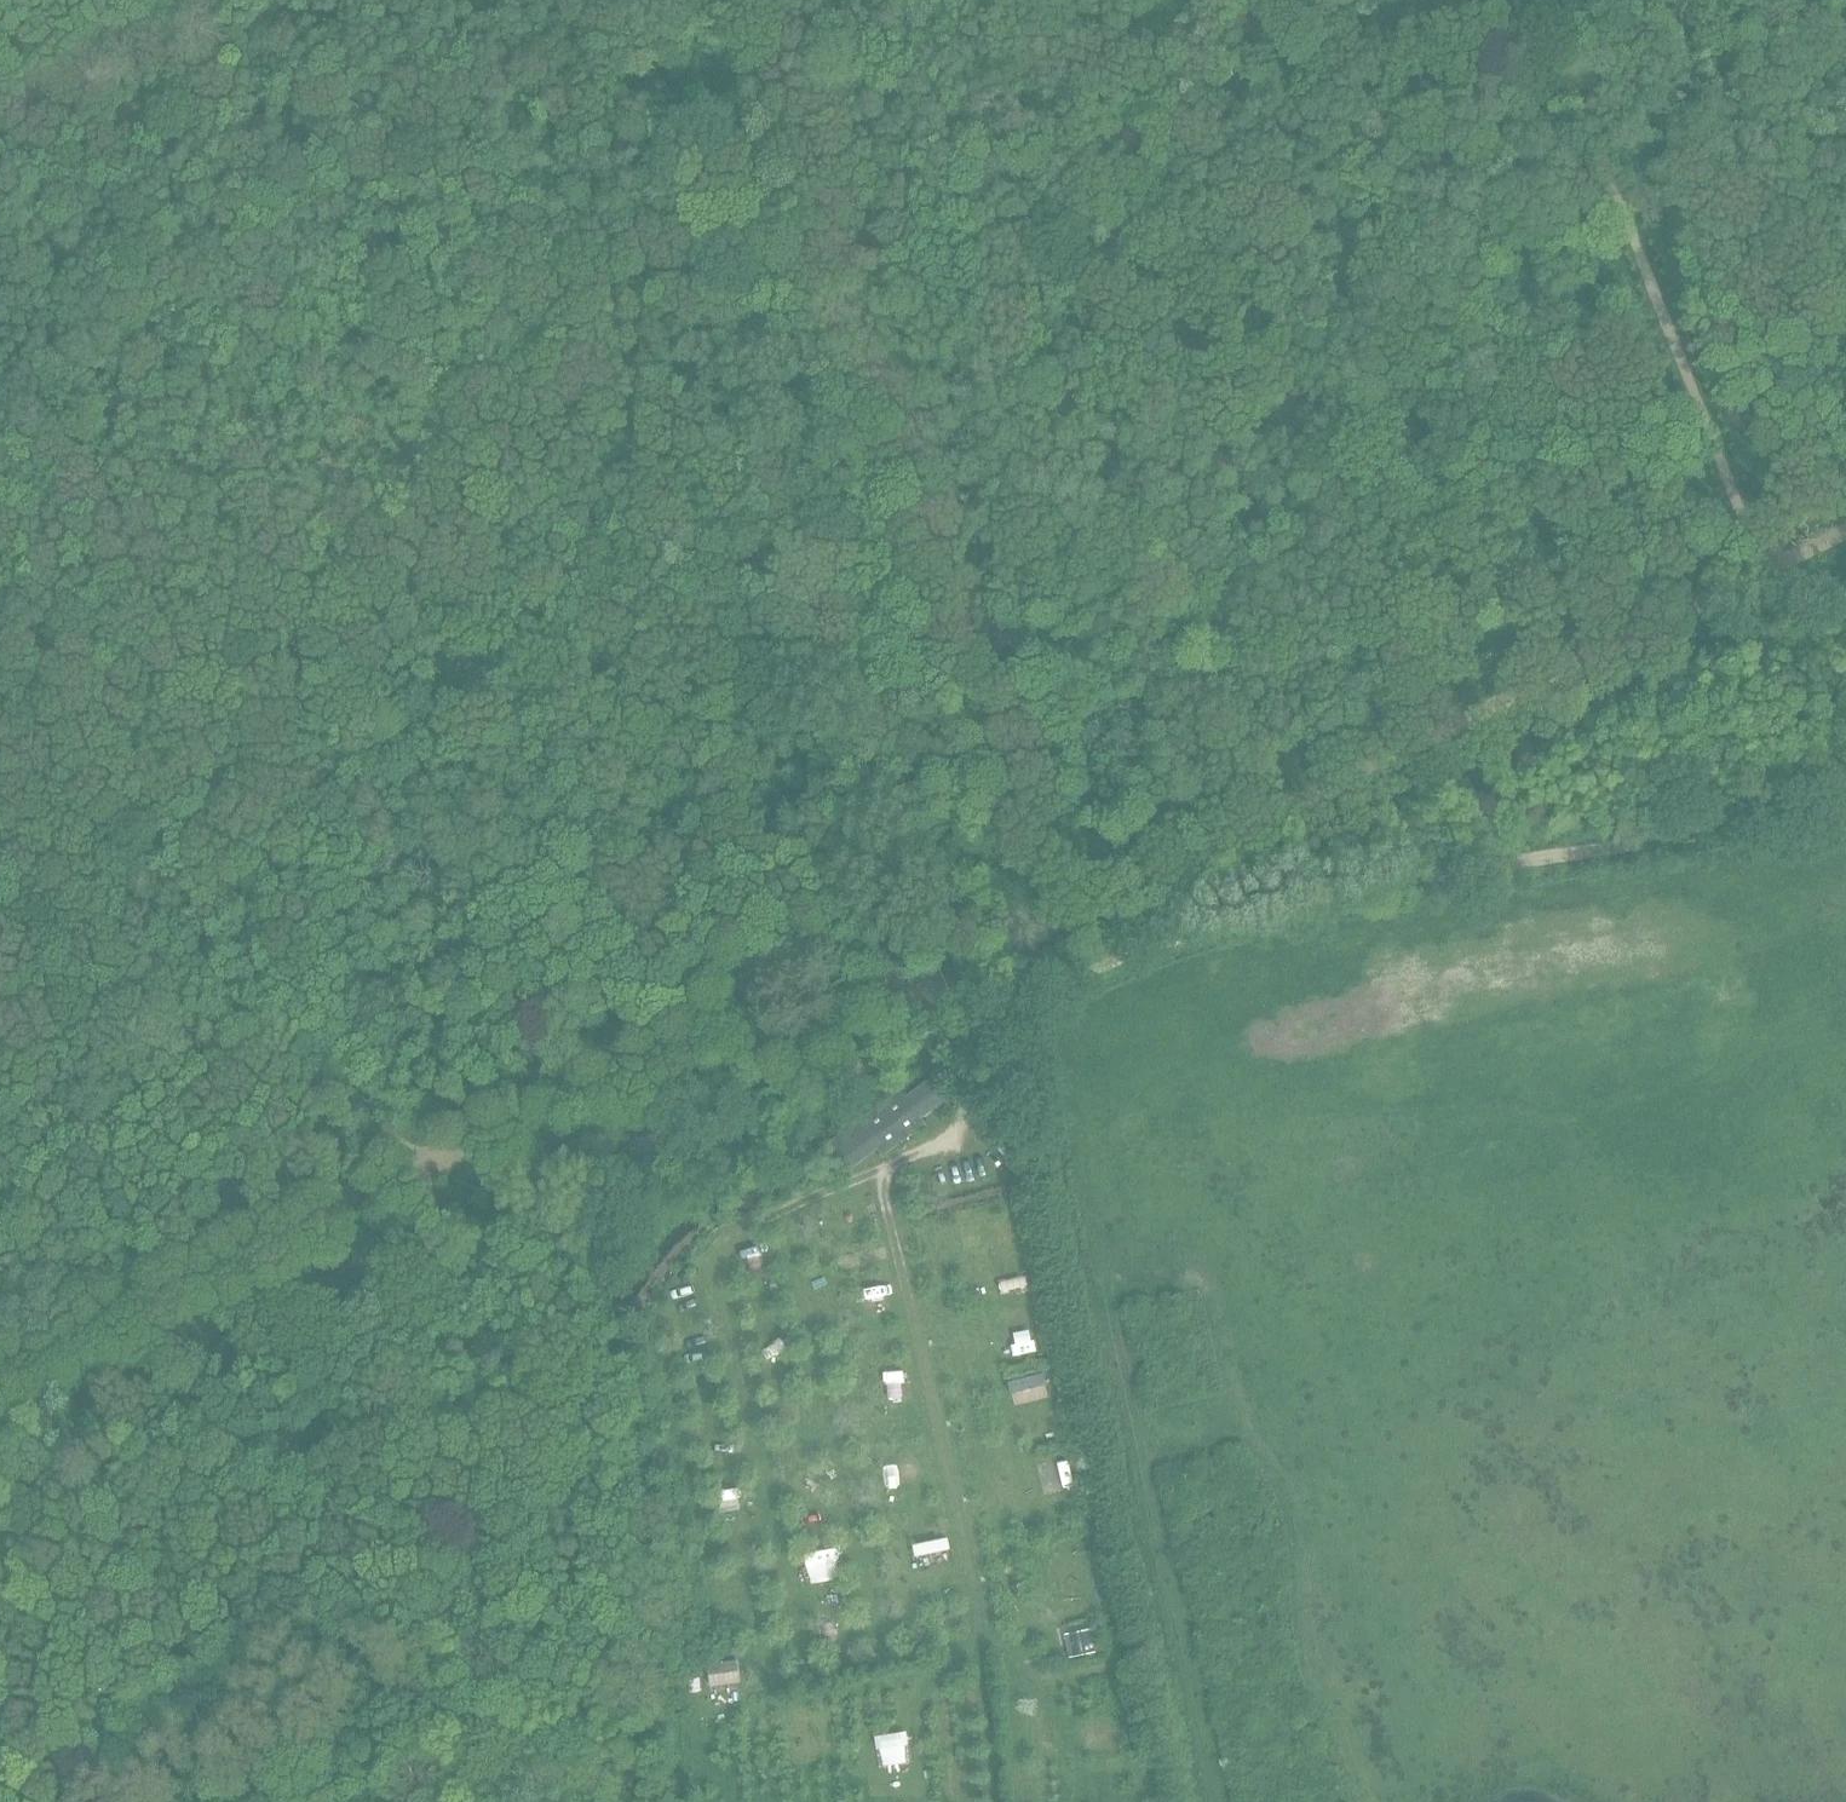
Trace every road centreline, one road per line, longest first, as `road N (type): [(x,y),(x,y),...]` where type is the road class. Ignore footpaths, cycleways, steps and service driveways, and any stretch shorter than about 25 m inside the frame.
road 1 (track): [(757,1026),(880,1063),(1068,972),(1186,931),(1340,889),(1554,856),(1694,824),(1845,775)]
road 2 (track): [(0,1375),(683,1049),(757,1026)]
road 3 (track): [(888,1167),(884,1199),(969,1546)]
road 4 (track): [(954,1026),(964,1072),(957,1127),(940,1144),(769,1216)]
road 5 (track): [(757,1026),(868,985),(899,983)]

